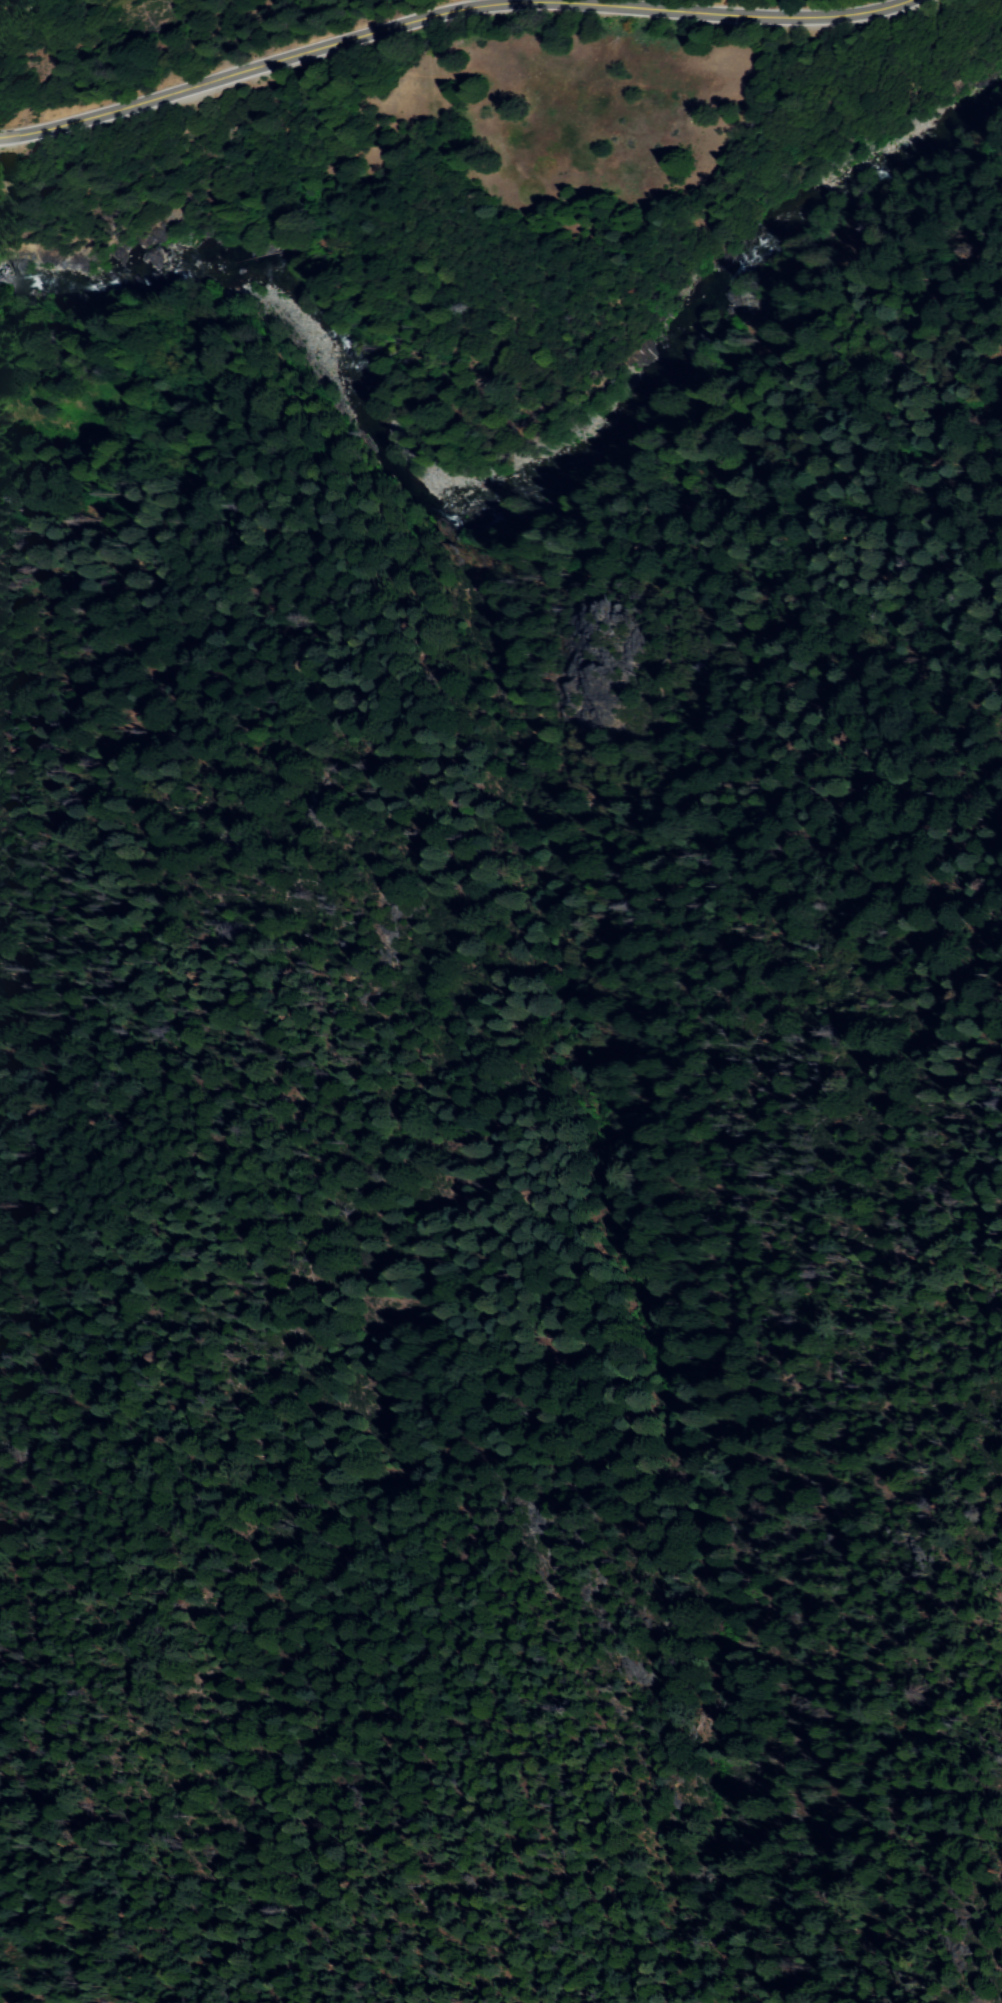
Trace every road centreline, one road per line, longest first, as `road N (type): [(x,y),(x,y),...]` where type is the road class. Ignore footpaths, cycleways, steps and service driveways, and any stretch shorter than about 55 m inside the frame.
road 1 (primary): [(0,138),(460,10),(815,14),(899,0)]

